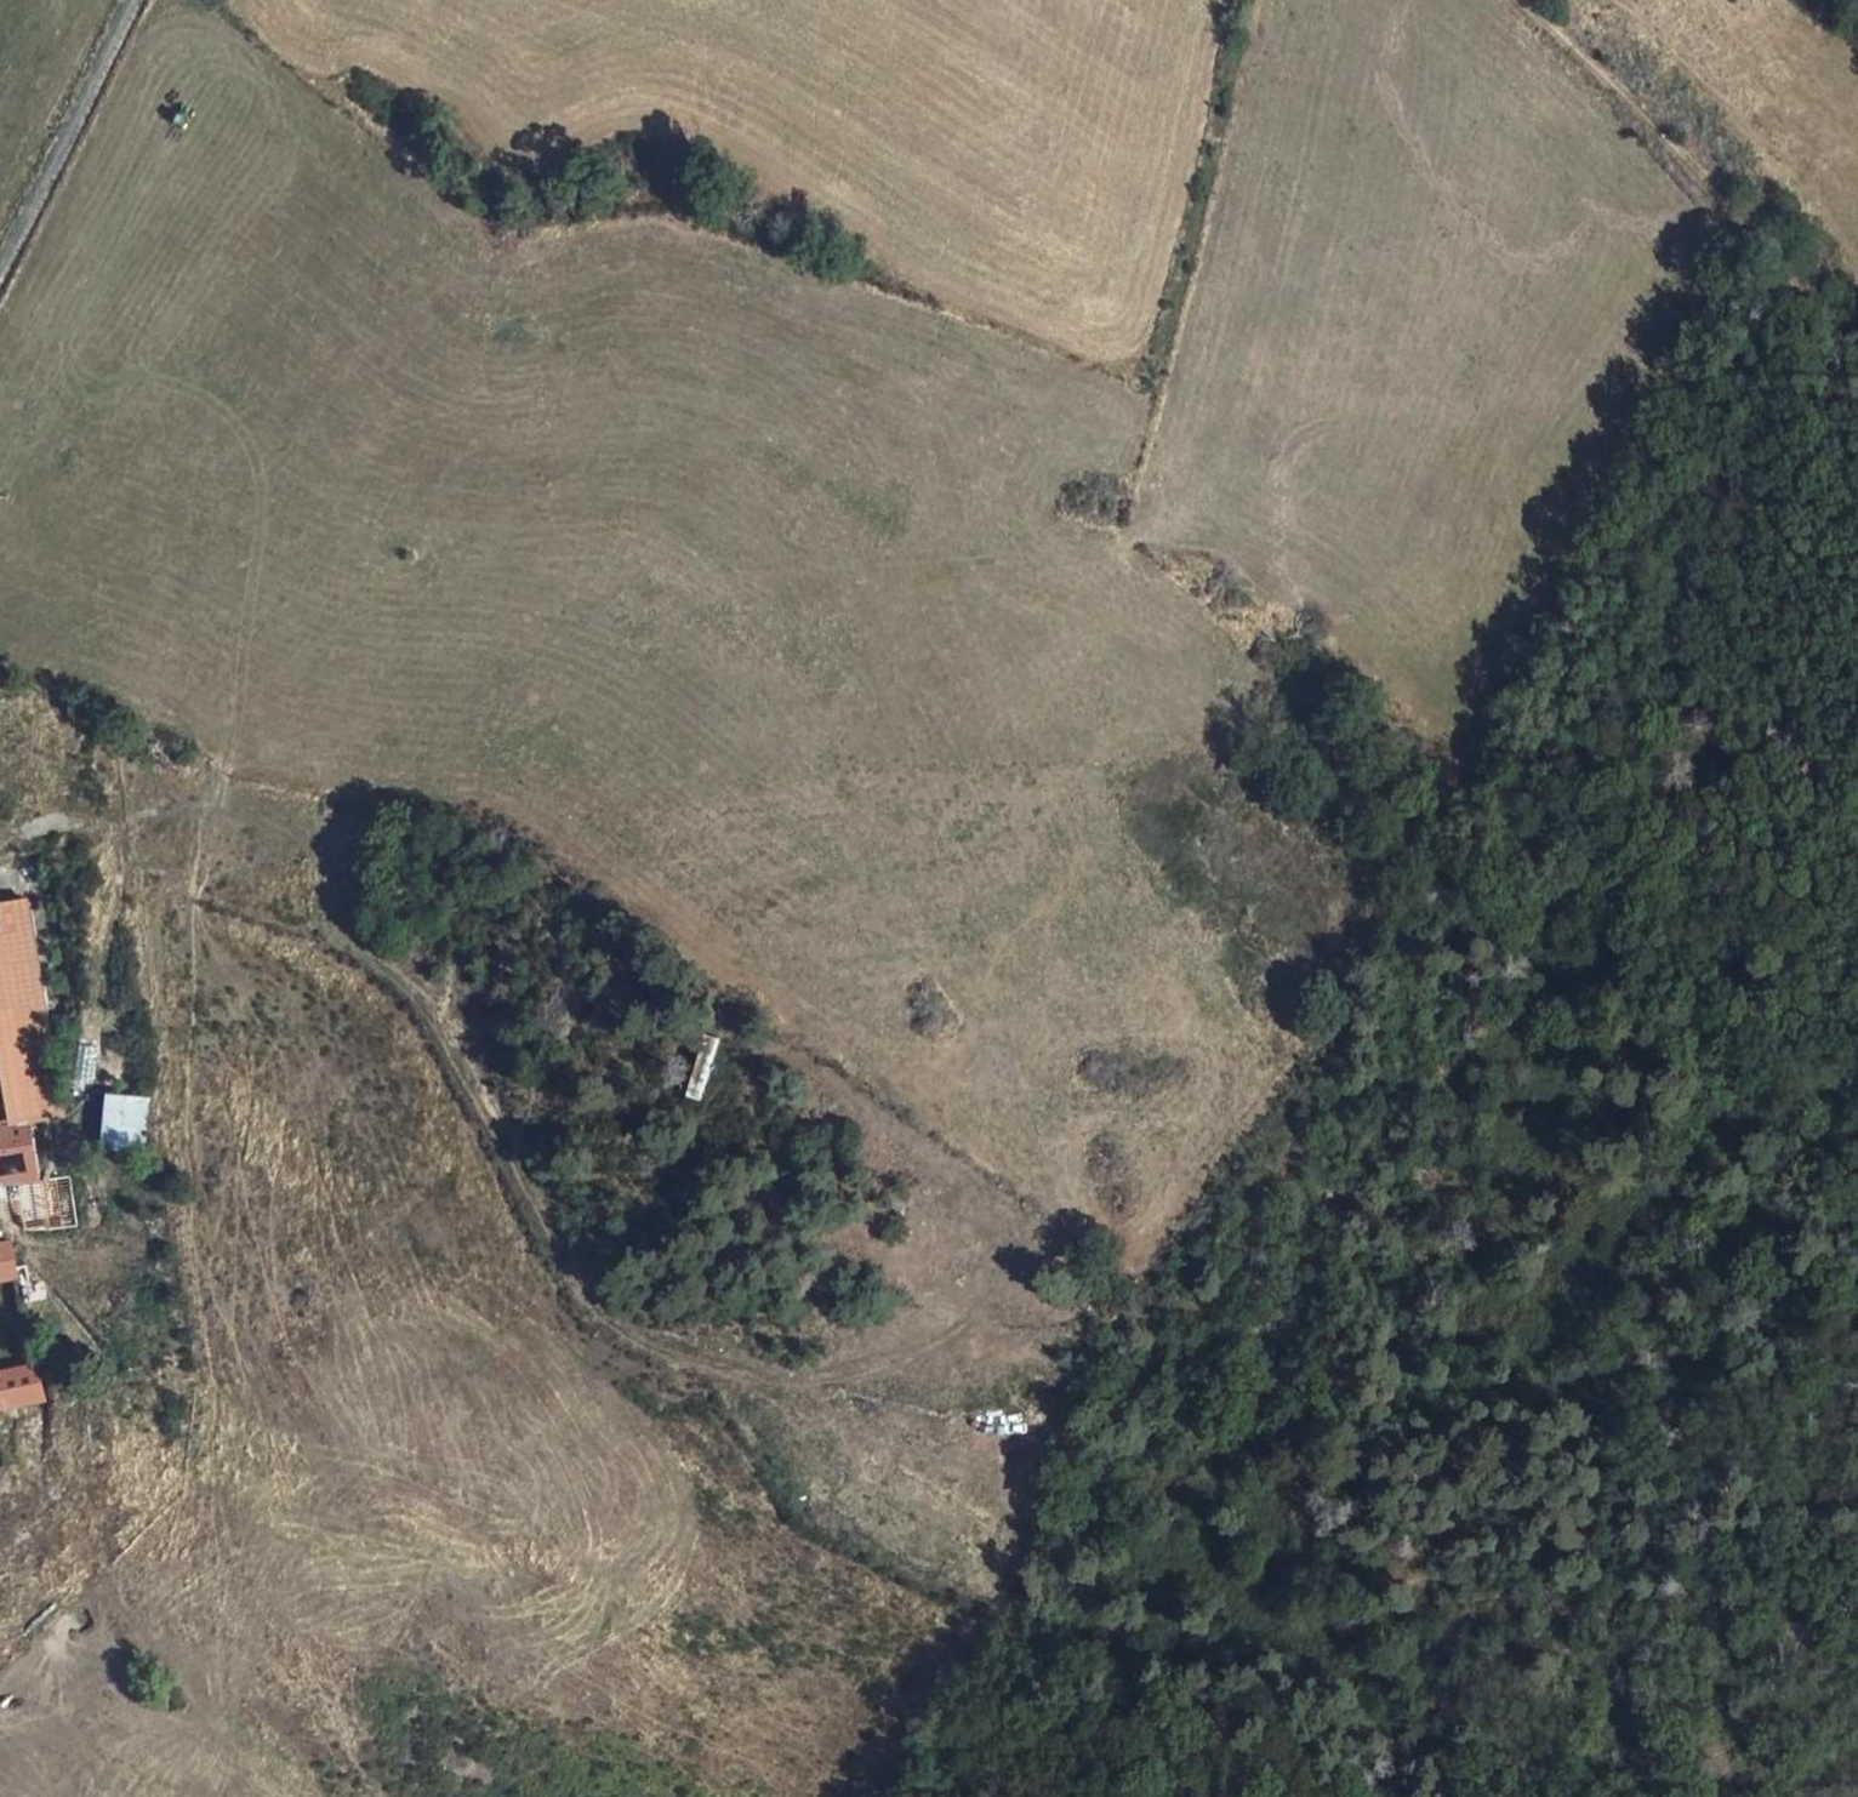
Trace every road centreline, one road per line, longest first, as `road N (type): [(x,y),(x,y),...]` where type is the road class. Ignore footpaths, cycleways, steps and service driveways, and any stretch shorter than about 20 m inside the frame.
road 1 (track): [(8,838),(63,823),(211,813),(274,822),(318,862),(368,954),(456,1036),(505,1118),(574,1265),(621,1330),(738,1373),(838,1432),(877,1443)]
road 2 (track): [(1520,0),(1670,139),(1857,365)]

